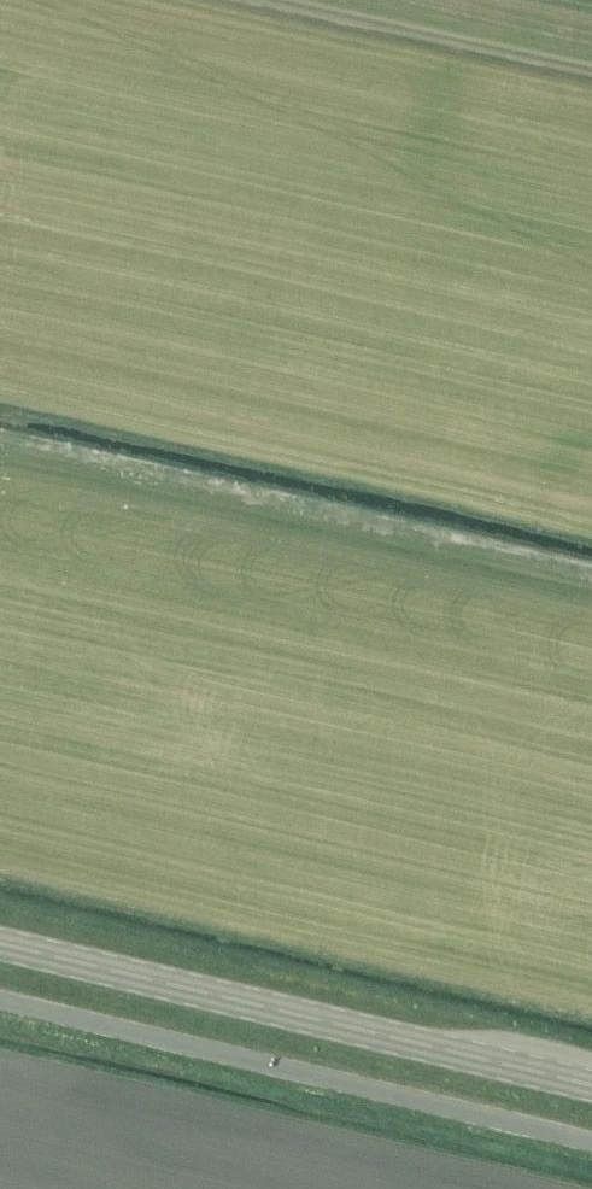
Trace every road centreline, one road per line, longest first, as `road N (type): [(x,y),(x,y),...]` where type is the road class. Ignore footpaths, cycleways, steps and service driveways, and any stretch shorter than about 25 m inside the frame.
road 1 (secondary): [(591,1085),(0,944)]
road 2 (unclassified): [(591,1142),(0,1001)]
road 3 (track): [(591,38),(421,0)]

